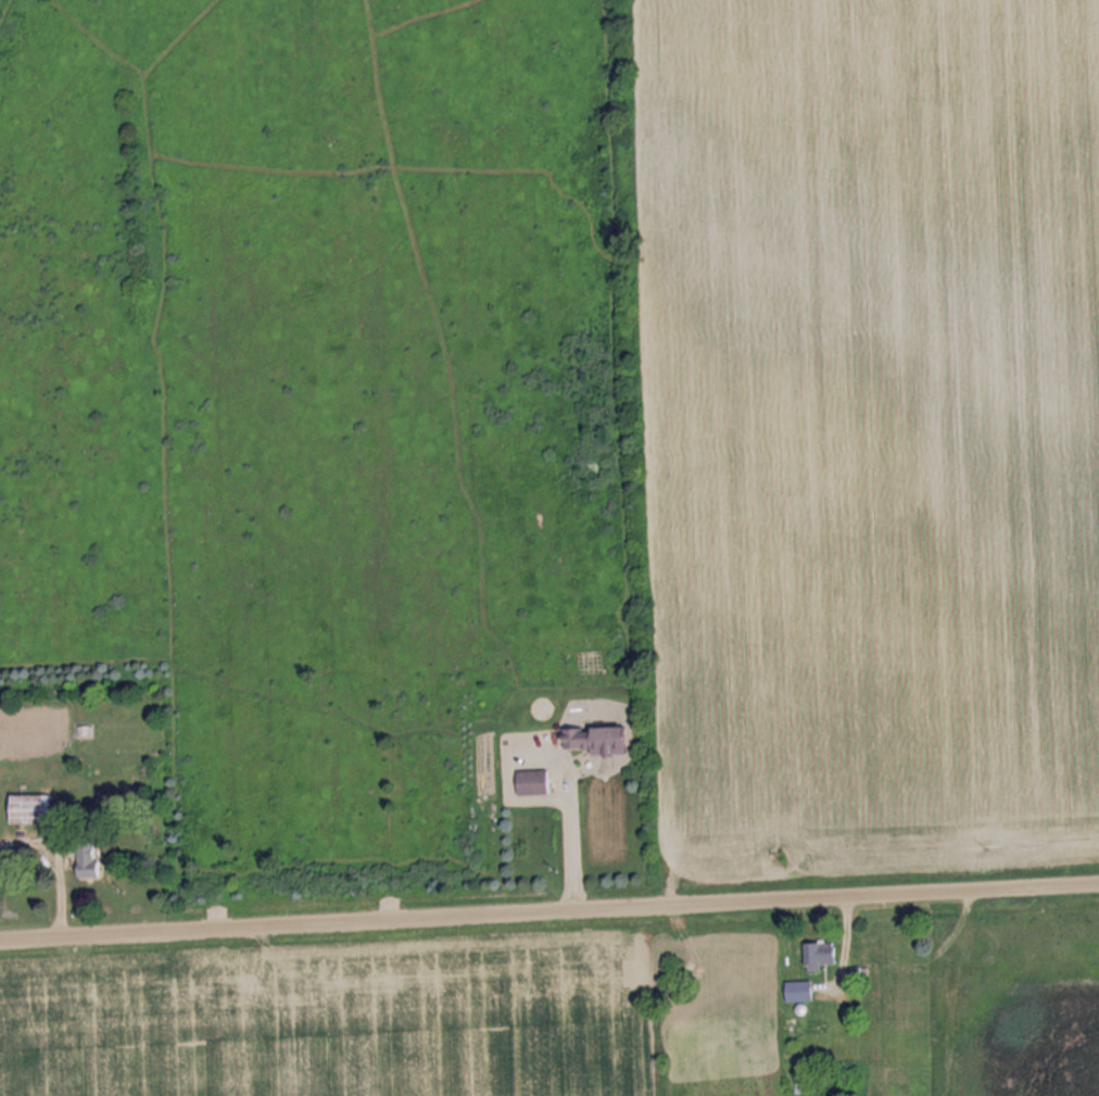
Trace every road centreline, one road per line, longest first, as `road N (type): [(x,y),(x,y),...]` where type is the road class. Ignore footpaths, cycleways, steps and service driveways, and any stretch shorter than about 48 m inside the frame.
road 1 (residential): [(0,940),(1098,886)]

